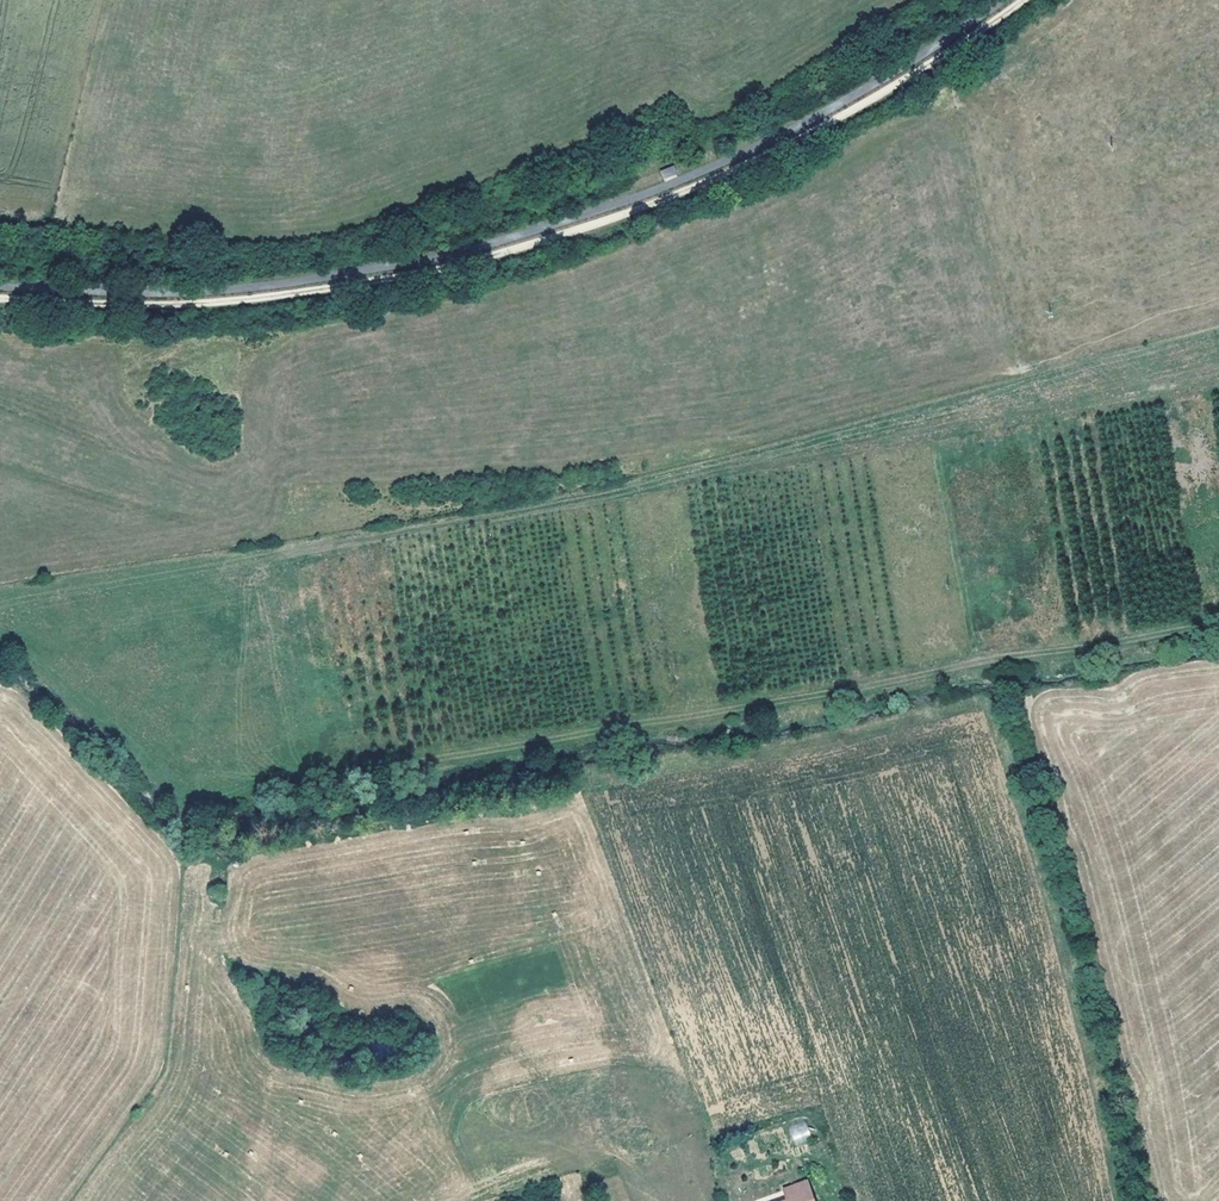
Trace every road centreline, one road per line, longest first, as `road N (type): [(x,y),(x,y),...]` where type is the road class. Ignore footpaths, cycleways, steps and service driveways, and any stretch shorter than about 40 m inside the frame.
road 1 (track): [(1021,0),(827,122),(715,178),(462,263),(194,302),(0,295)]

